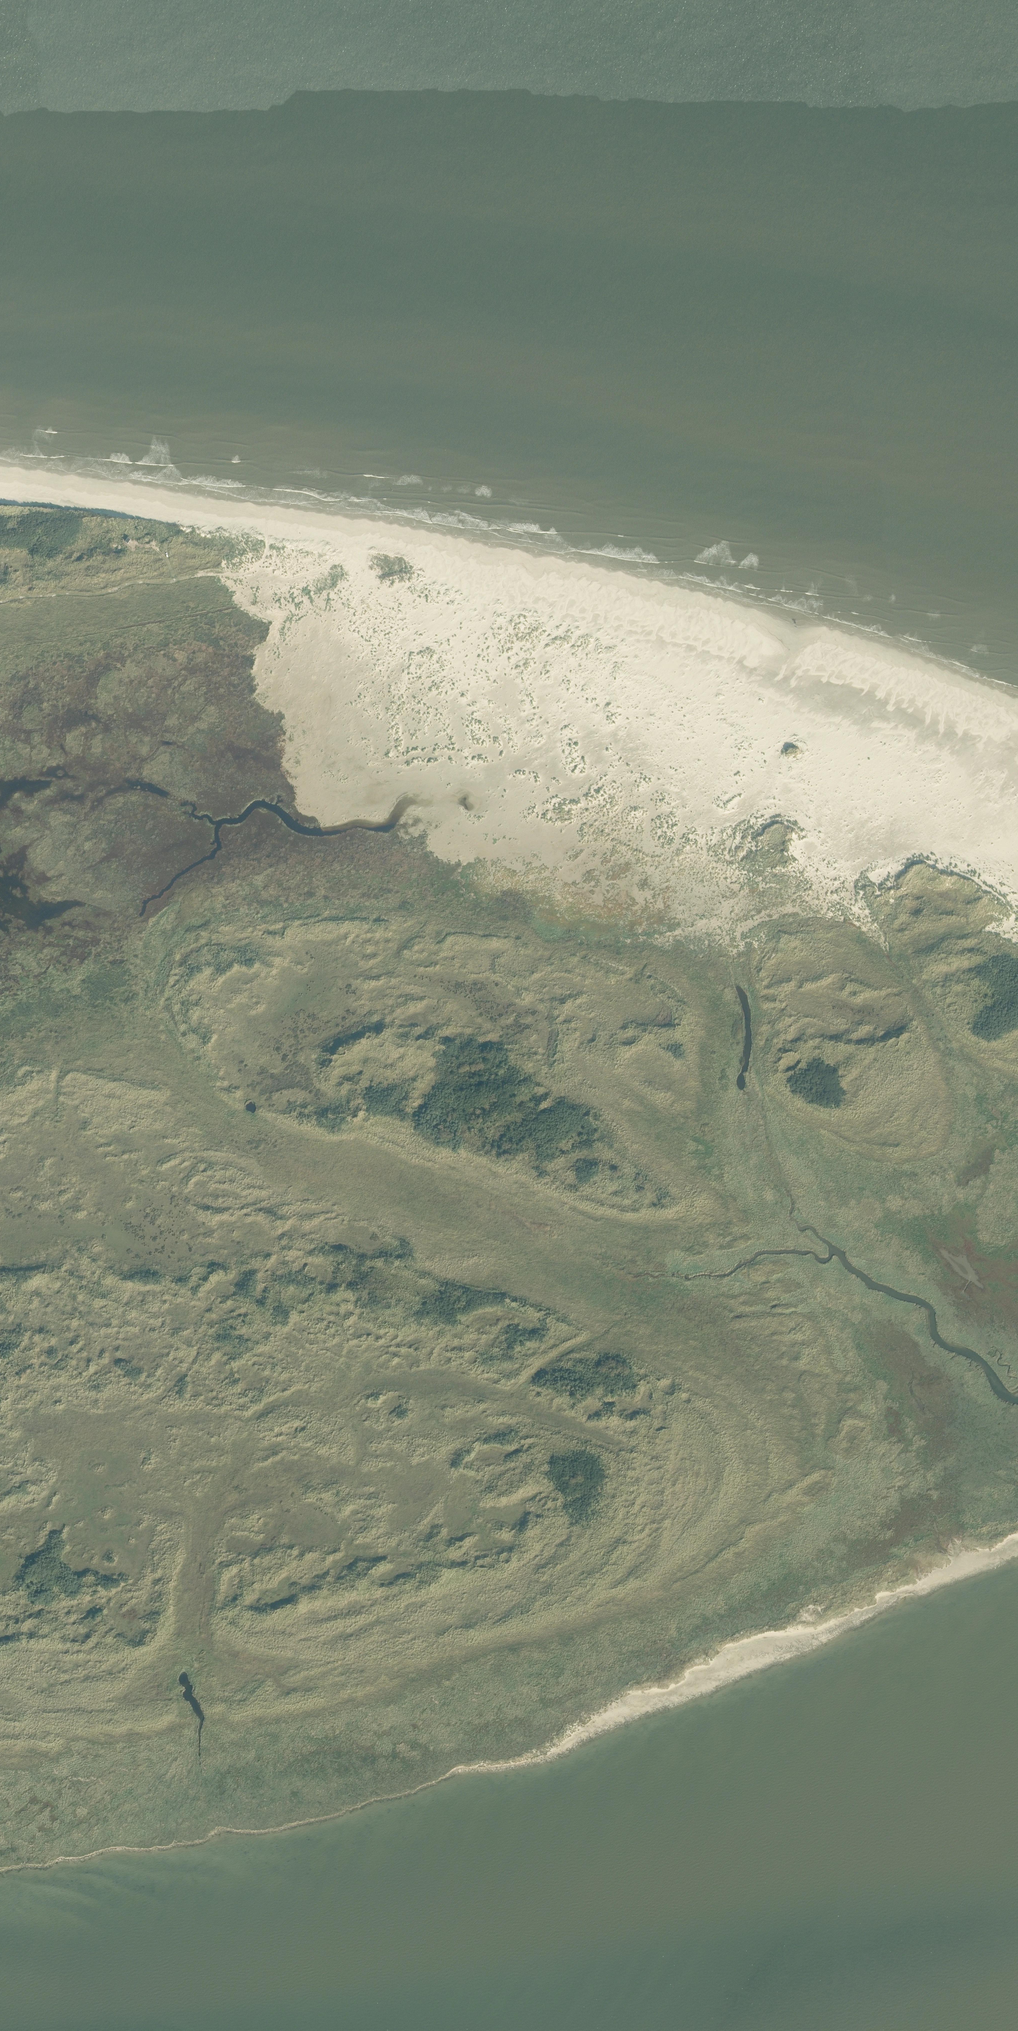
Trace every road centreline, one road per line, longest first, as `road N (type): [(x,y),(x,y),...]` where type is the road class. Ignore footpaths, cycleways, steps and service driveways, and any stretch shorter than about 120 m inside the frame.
road 1 (track): [(331,478),(434,533),(168,586),(0,607)]
road 2 (track): [(331,478),(267,459),(78,489),(0,492)]

